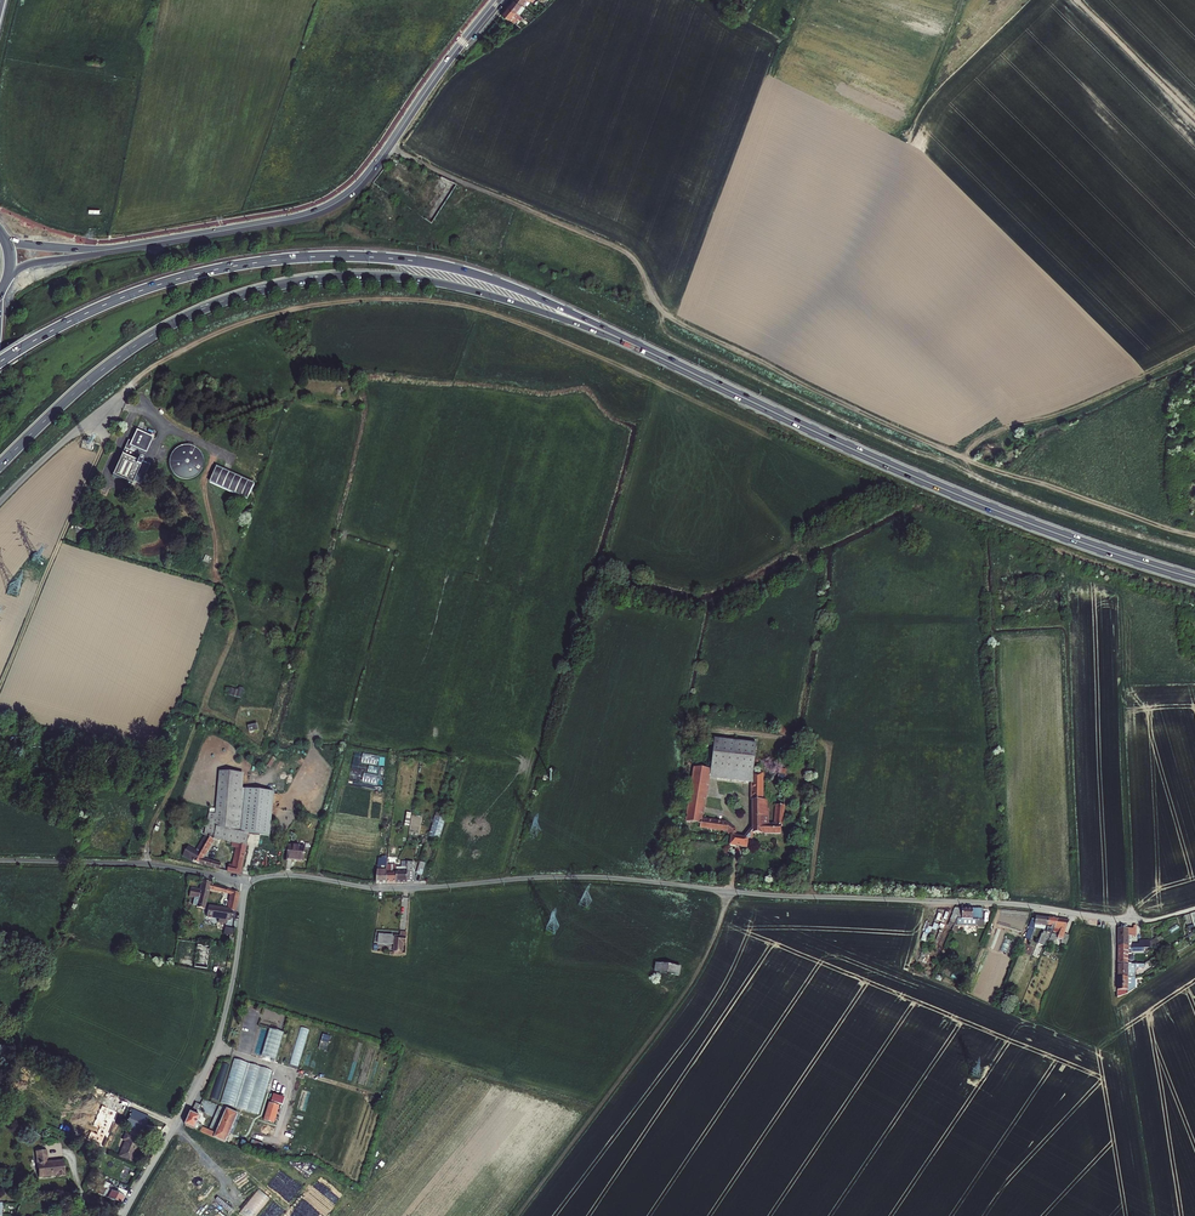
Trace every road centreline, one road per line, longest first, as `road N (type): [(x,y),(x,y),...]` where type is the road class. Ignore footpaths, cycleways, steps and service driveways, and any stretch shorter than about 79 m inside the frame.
road 1 (unclassified): [(246,883),(283,875),(376,888),(601,877),(778,896),(1019,904),(1132,922),(1194,909)]
road 2 (track): [(1194,534),(995,472),(670,319),(627,253),(387,147)]
road 3 (trunk): [(0,466),(146,339),(231,298),(315,279),(390,277),(468,290),(669,362)]
road 4 (trunk): [(669,362),(505,284),(434,265),(354,257),(282,260),(177,280),(79,316),(0,363)]
road 5 (track): [(120,397),(157,364),(217,332),(293,310),(417,300),(539,330),(673,390)]
road 6 (trunk): [(669,362),(1000,512),(1194,579)]
road 7 (tertiary): [(110,249),(296,217),(333,203),(369,172),(497,0)]
road 8 (track): [(729,891),(700,969),(514,1215)]
road 9 (unclassified): [(246,883),(216,1045),(123,1215)]
road 10 (track): [(104,443),(0,689)]
road 11 (track): [(809,897),(827,747),(717,730)]
road 12 (unclassified): [(0,860),(161,866),(246,883)]
road 13 (track): [(145,864),(151,827),(203,706)]
road 14 (track): [(1194,117),(1077,0)]
road 15 (unclassified): [(0,502),(106,408)]
road 16 (track): [(219,578),(204,486),(217,451)]

